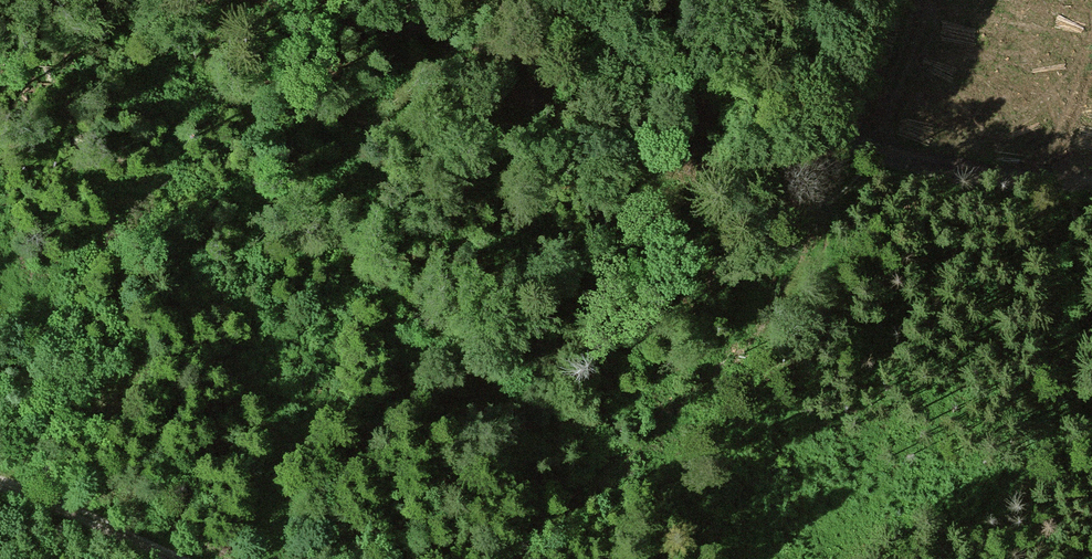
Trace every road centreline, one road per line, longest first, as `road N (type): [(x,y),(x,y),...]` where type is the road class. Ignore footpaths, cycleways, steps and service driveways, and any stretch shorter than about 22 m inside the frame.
road 1 (track): [(1091,178),(931,160),(716,93)]
road 2 (track): [(716,93),(373,0)]
road 3 (track): [(0,483),(176,558)]

